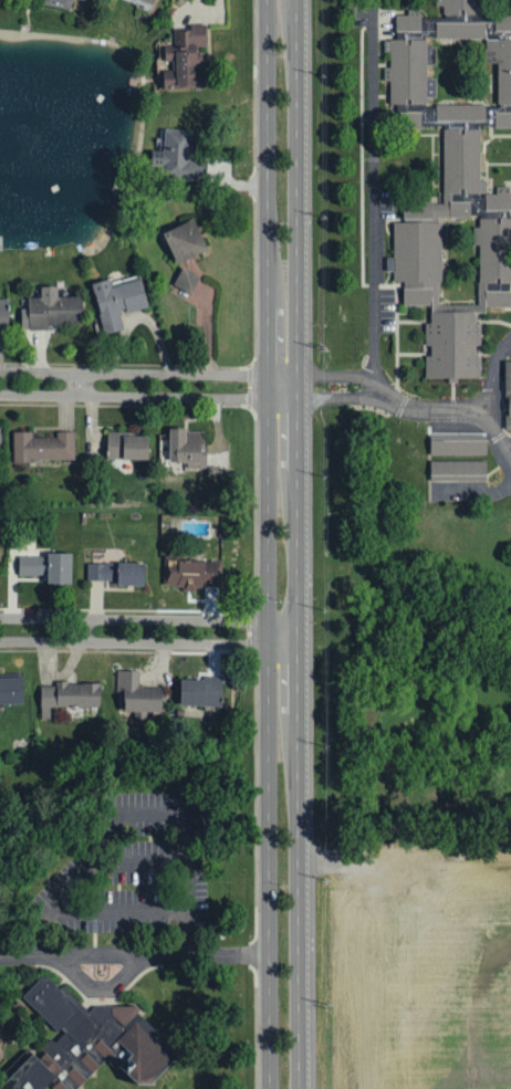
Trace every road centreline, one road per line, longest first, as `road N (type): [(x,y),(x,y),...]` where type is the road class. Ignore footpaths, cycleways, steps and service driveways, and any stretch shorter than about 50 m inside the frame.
road 1 (secondary): [(283,956),(281,0)]
road 2 (residential): [(0,641),(249,646),(282,632),(249,621),(0,619)]
road 3 (residential): [(0,396),(249,399),(282,388),(250,377),(0,372)]
road 4 (secondary): [(284,1088),(283,956)]

